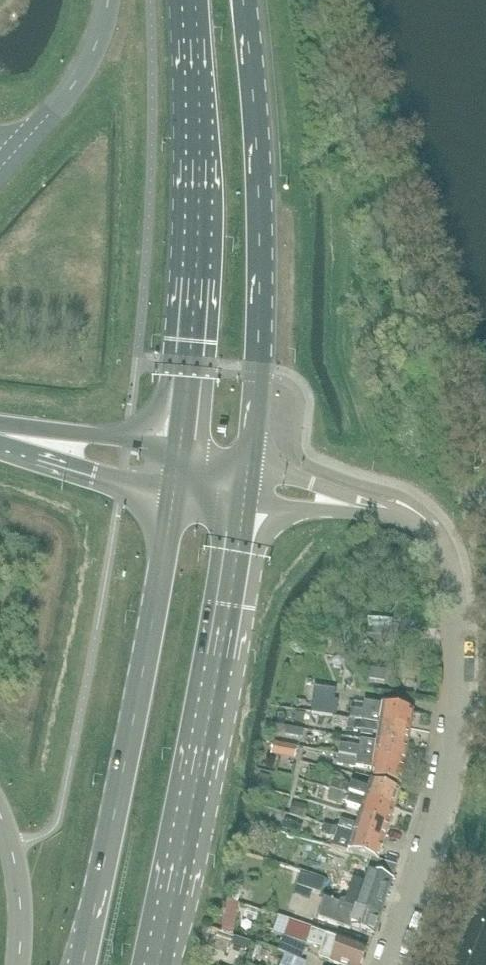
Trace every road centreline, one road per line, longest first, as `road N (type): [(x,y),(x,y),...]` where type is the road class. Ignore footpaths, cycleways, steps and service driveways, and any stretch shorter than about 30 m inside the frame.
road 1 (primary): [(179,471),(82,964)]
road 2 (primary): [(158,964),(247,483)]
road 3 (primary): [(247,483),(262,219),(247,0)]
road 4 (primary): [(188,0),(198,216),(179,471)]
road 5 (residential): [(380,964),(445,779),(455,643),(452,573),(439,540)]
road 6 (unclassified): [(0,170),(78,80),(109,0)]
road 7 (unclassified): [(439,540),(392,509),(247,483)]
road 8 (primary): [(179,471),(0,435)]
road 9 (unclassified): [(19,964),(20,888),(0,815)]

